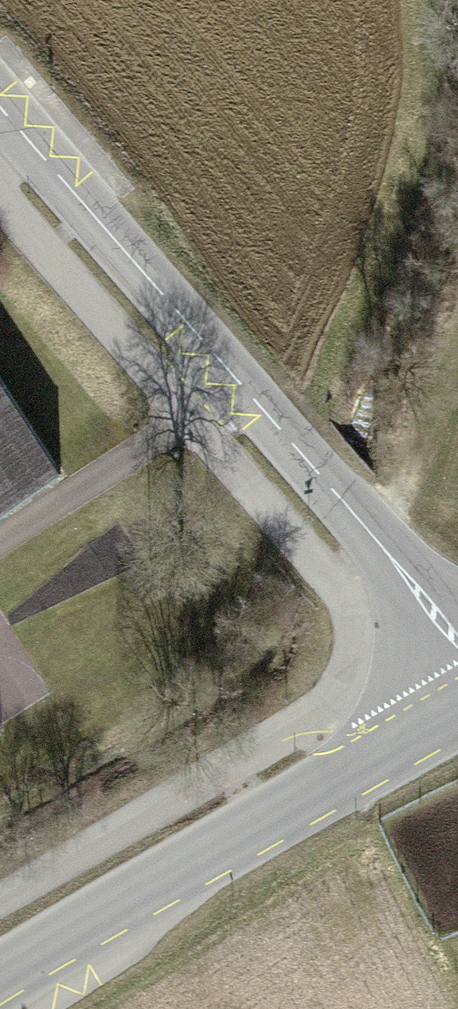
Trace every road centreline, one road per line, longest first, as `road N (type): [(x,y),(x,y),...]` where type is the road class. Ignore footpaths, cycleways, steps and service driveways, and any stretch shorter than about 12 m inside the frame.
road 1 (tertiary): [(0,108),(457,641)]
road 2 (secondary): [(457,711),(0,977)]
road 3 (track): [(368,534),(397,504),(457,361)]

